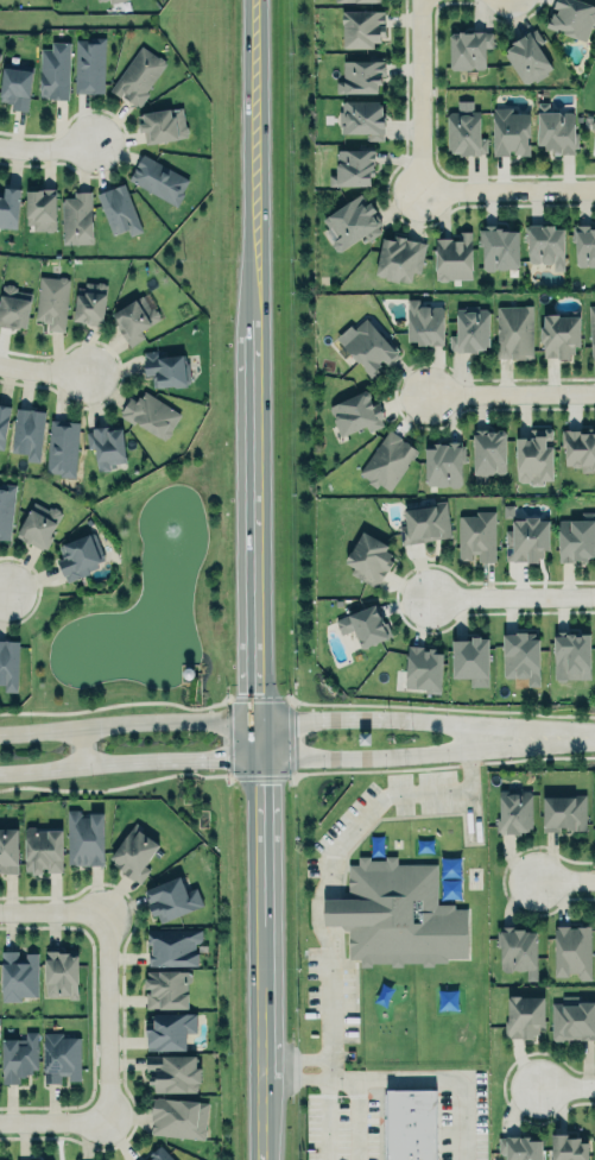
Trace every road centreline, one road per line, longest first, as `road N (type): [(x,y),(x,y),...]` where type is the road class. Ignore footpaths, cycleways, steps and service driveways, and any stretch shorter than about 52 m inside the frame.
road 1 (primary): [(262,1159),(255,0)]
road 2 (residential): [(594,736),(367,718),(255,720)]
road 3 (residential): [(258,758),(365,759),(594,738)]
road 4 (residential): [(0,773),(258,758)]
road 5 (residential): [(255,720),(0,734)]
road 6 (residential): [(107,1120),(103,915)]
road 7 (residential): [(416,0),(417,193)]
road 8 (residential): [(417,193),(594,189)]
road 9 (residential): [(425,393),(594,392)]
road 10 (residential): [(426,599),(594,597)]

